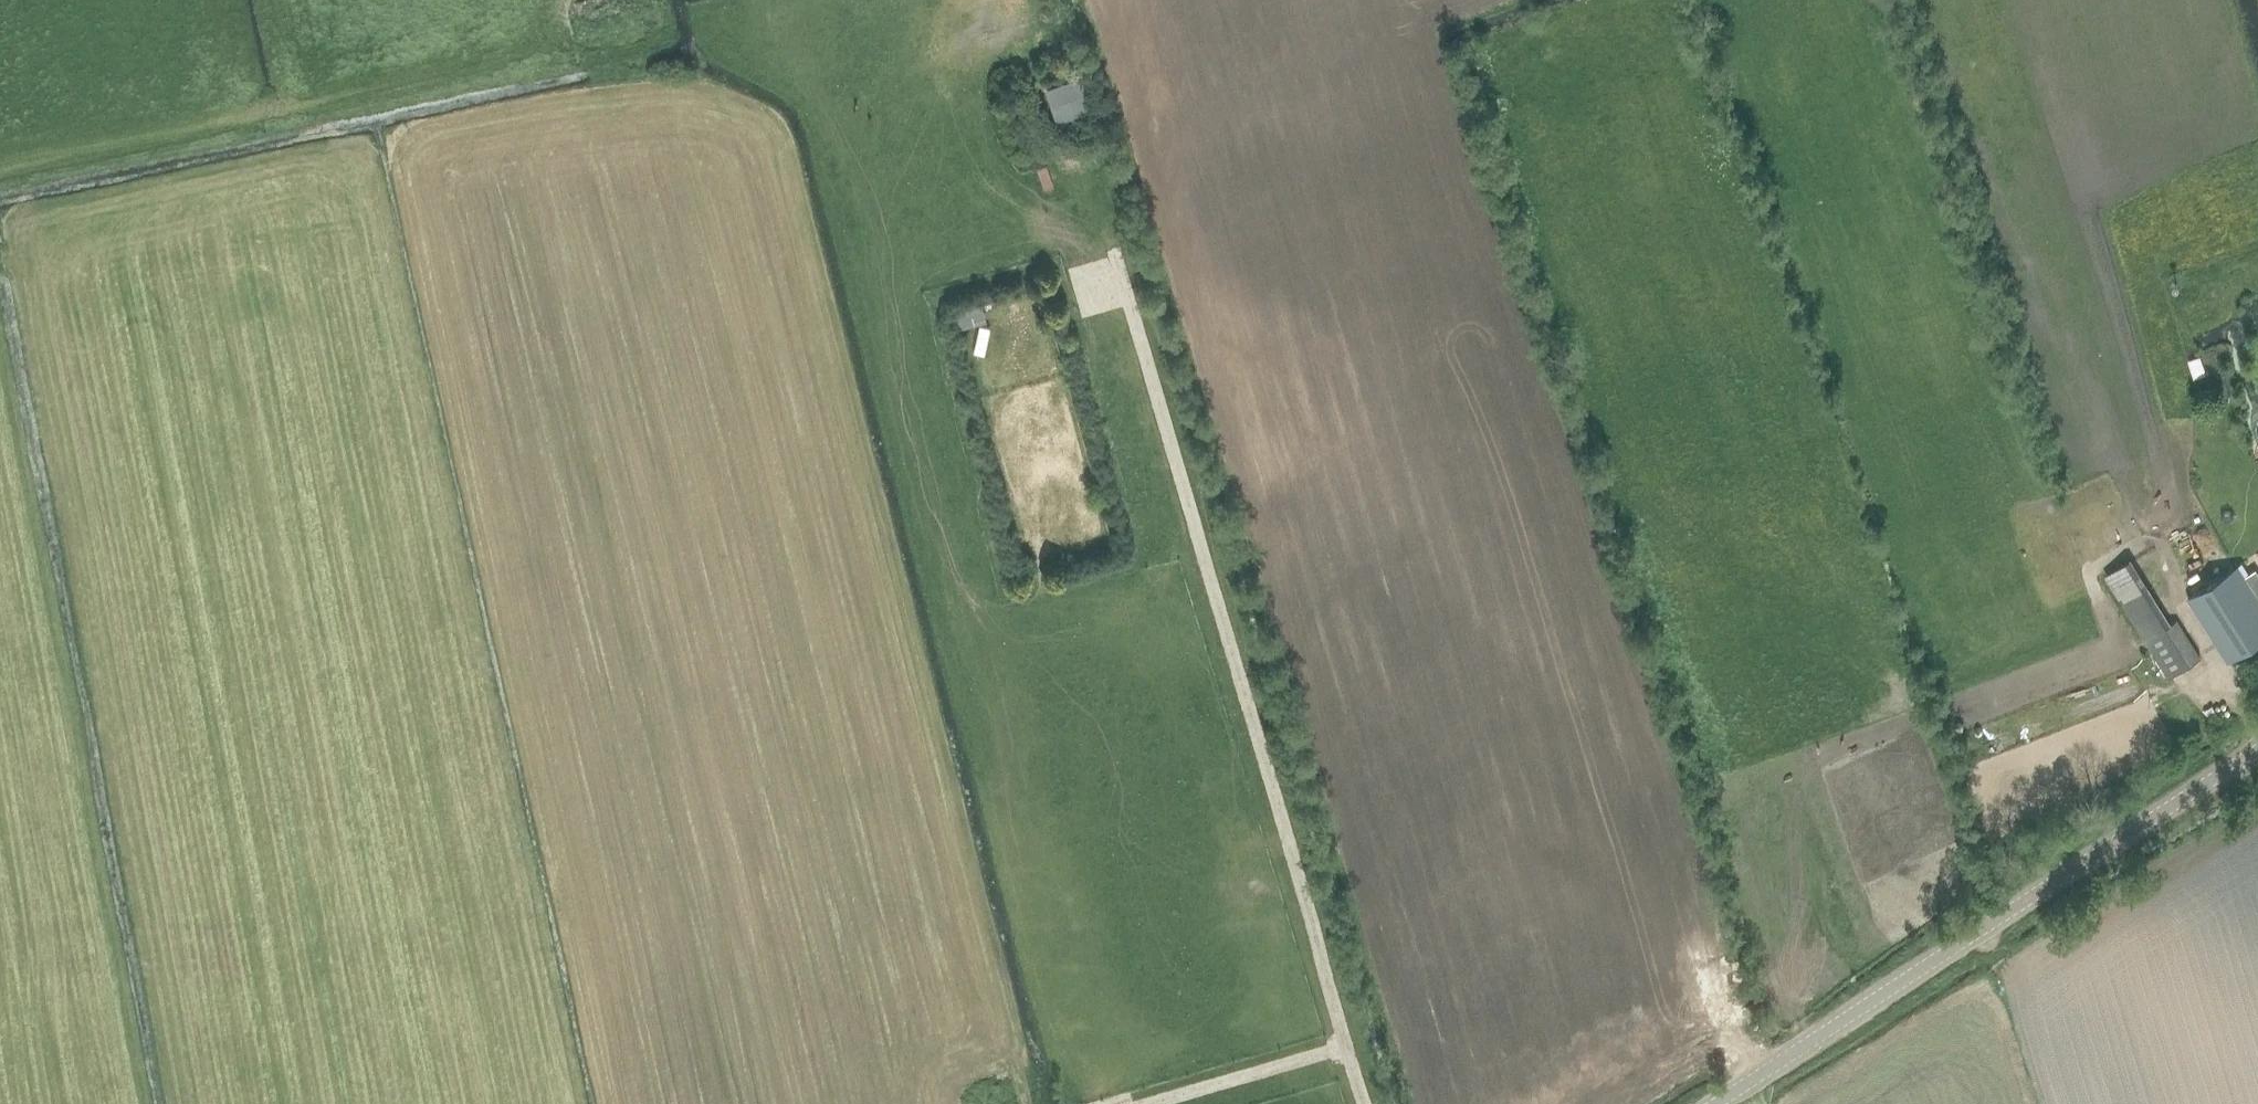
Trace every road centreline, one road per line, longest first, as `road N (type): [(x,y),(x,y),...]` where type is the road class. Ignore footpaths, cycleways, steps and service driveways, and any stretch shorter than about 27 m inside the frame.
road 1 (tertiary): [(1718,1103),(2257,753)]

